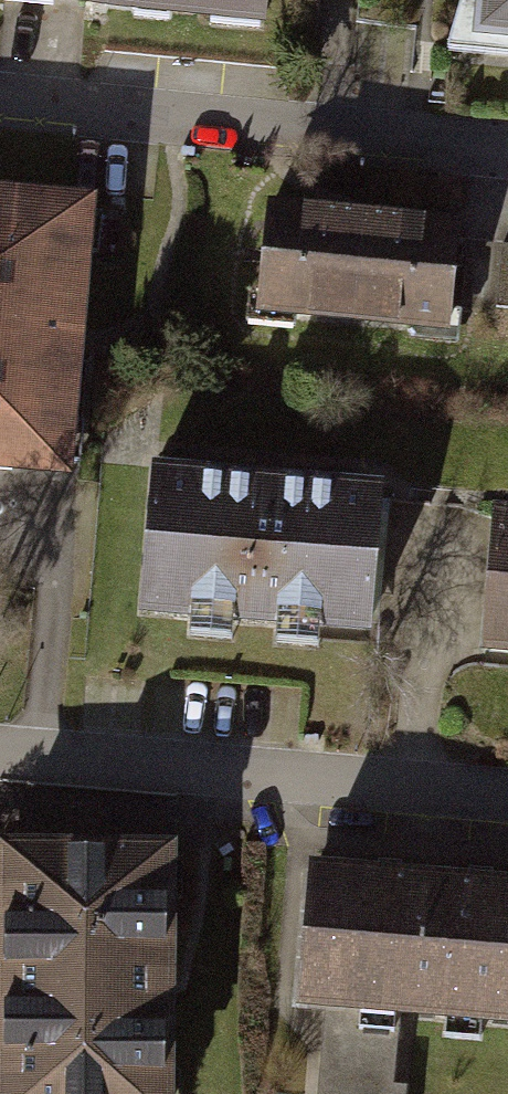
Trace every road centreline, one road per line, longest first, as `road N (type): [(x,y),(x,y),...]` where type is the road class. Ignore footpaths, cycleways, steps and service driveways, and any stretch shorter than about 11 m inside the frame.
road 1 (residential): [(0,98),(507,146)]
road 2 (residential): [(507,795),(0,751)]

